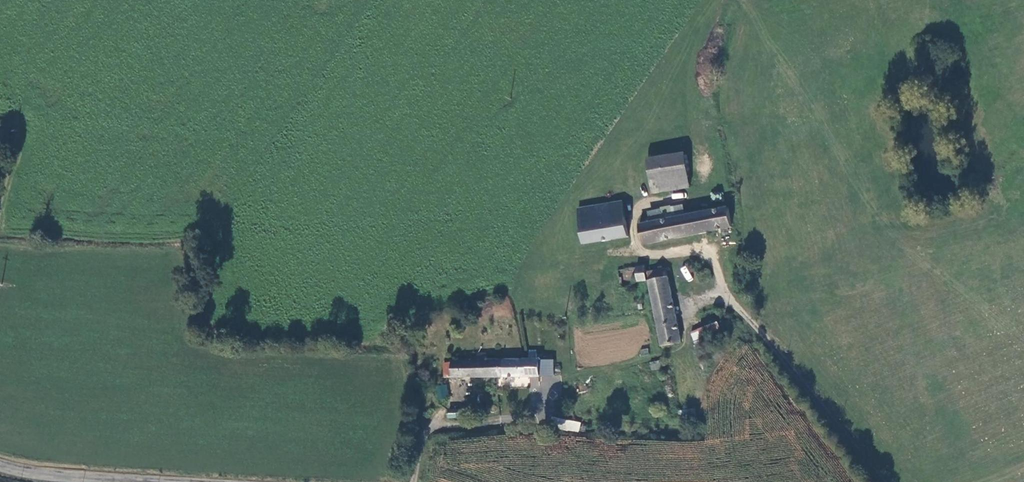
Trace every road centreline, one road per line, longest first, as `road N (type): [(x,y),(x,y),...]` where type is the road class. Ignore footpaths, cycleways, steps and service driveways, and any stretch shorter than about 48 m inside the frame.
road 1 (unclassified): [(879,481),(723,285)]
road 2 (unclassified): [(410,481),(429,427),(535,417),(548,400)]
road 3 (tertiary): [(172,481),(57,476),(0,463)]

